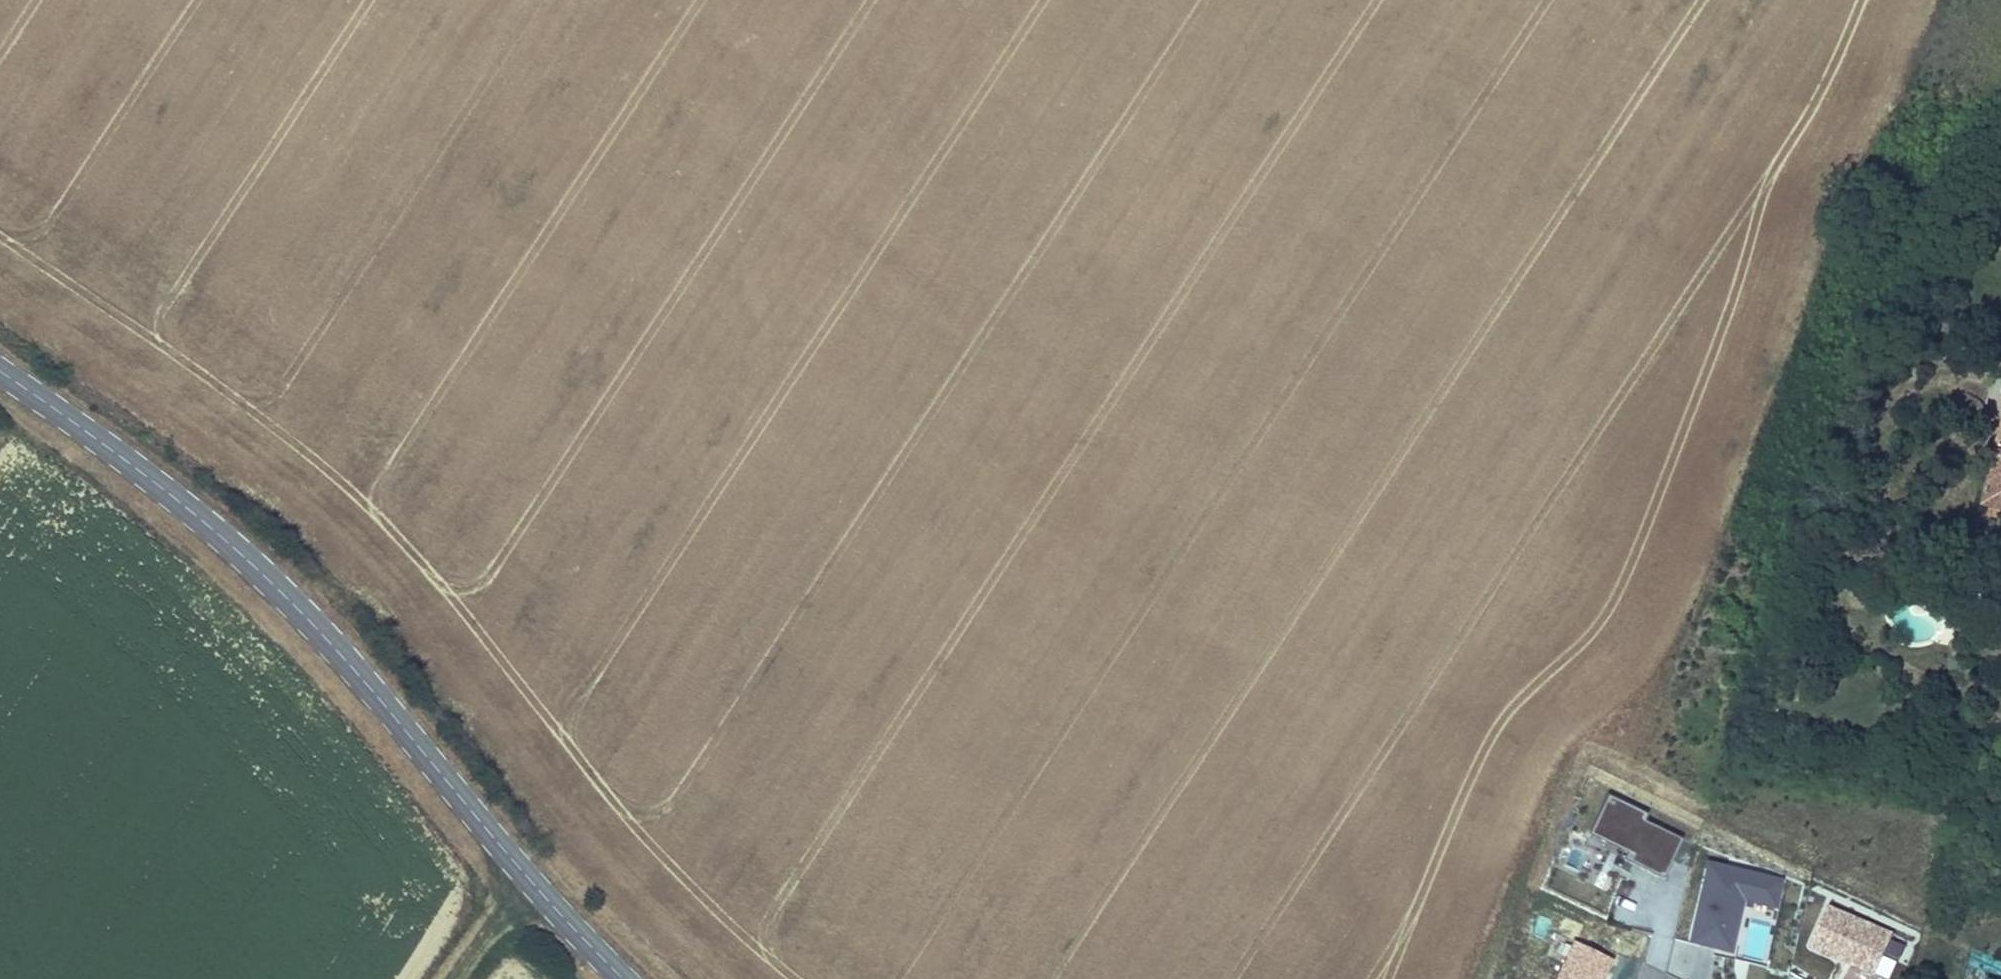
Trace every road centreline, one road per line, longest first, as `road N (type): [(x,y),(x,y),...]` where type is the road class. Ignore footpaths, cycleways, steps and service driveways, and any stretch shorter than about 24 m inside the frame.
road 1 (tertiary): [(0,371),(143,473),(279,589),(624,978)]

